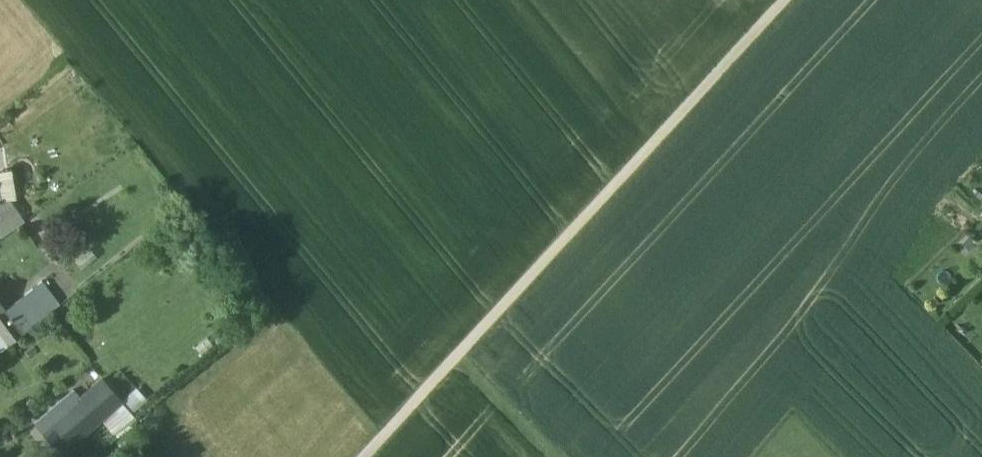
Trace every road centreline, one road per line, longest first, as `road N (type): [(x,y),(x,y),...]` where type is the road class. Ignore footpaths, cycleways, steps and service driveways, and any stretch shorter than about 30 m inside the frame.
road 1 (unclassified): [(784,0),(363,456)]

